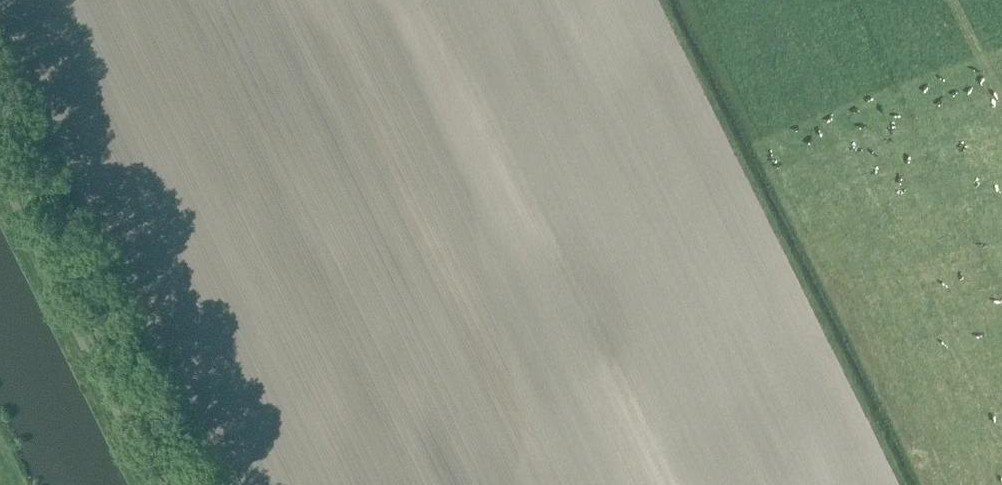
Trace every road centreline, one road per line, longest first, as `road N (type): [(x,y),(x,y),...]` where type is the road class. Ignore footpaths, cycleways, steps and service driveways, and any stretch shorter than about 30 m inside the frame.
road 1 (unclassified): [(0,91),(191,484)]

